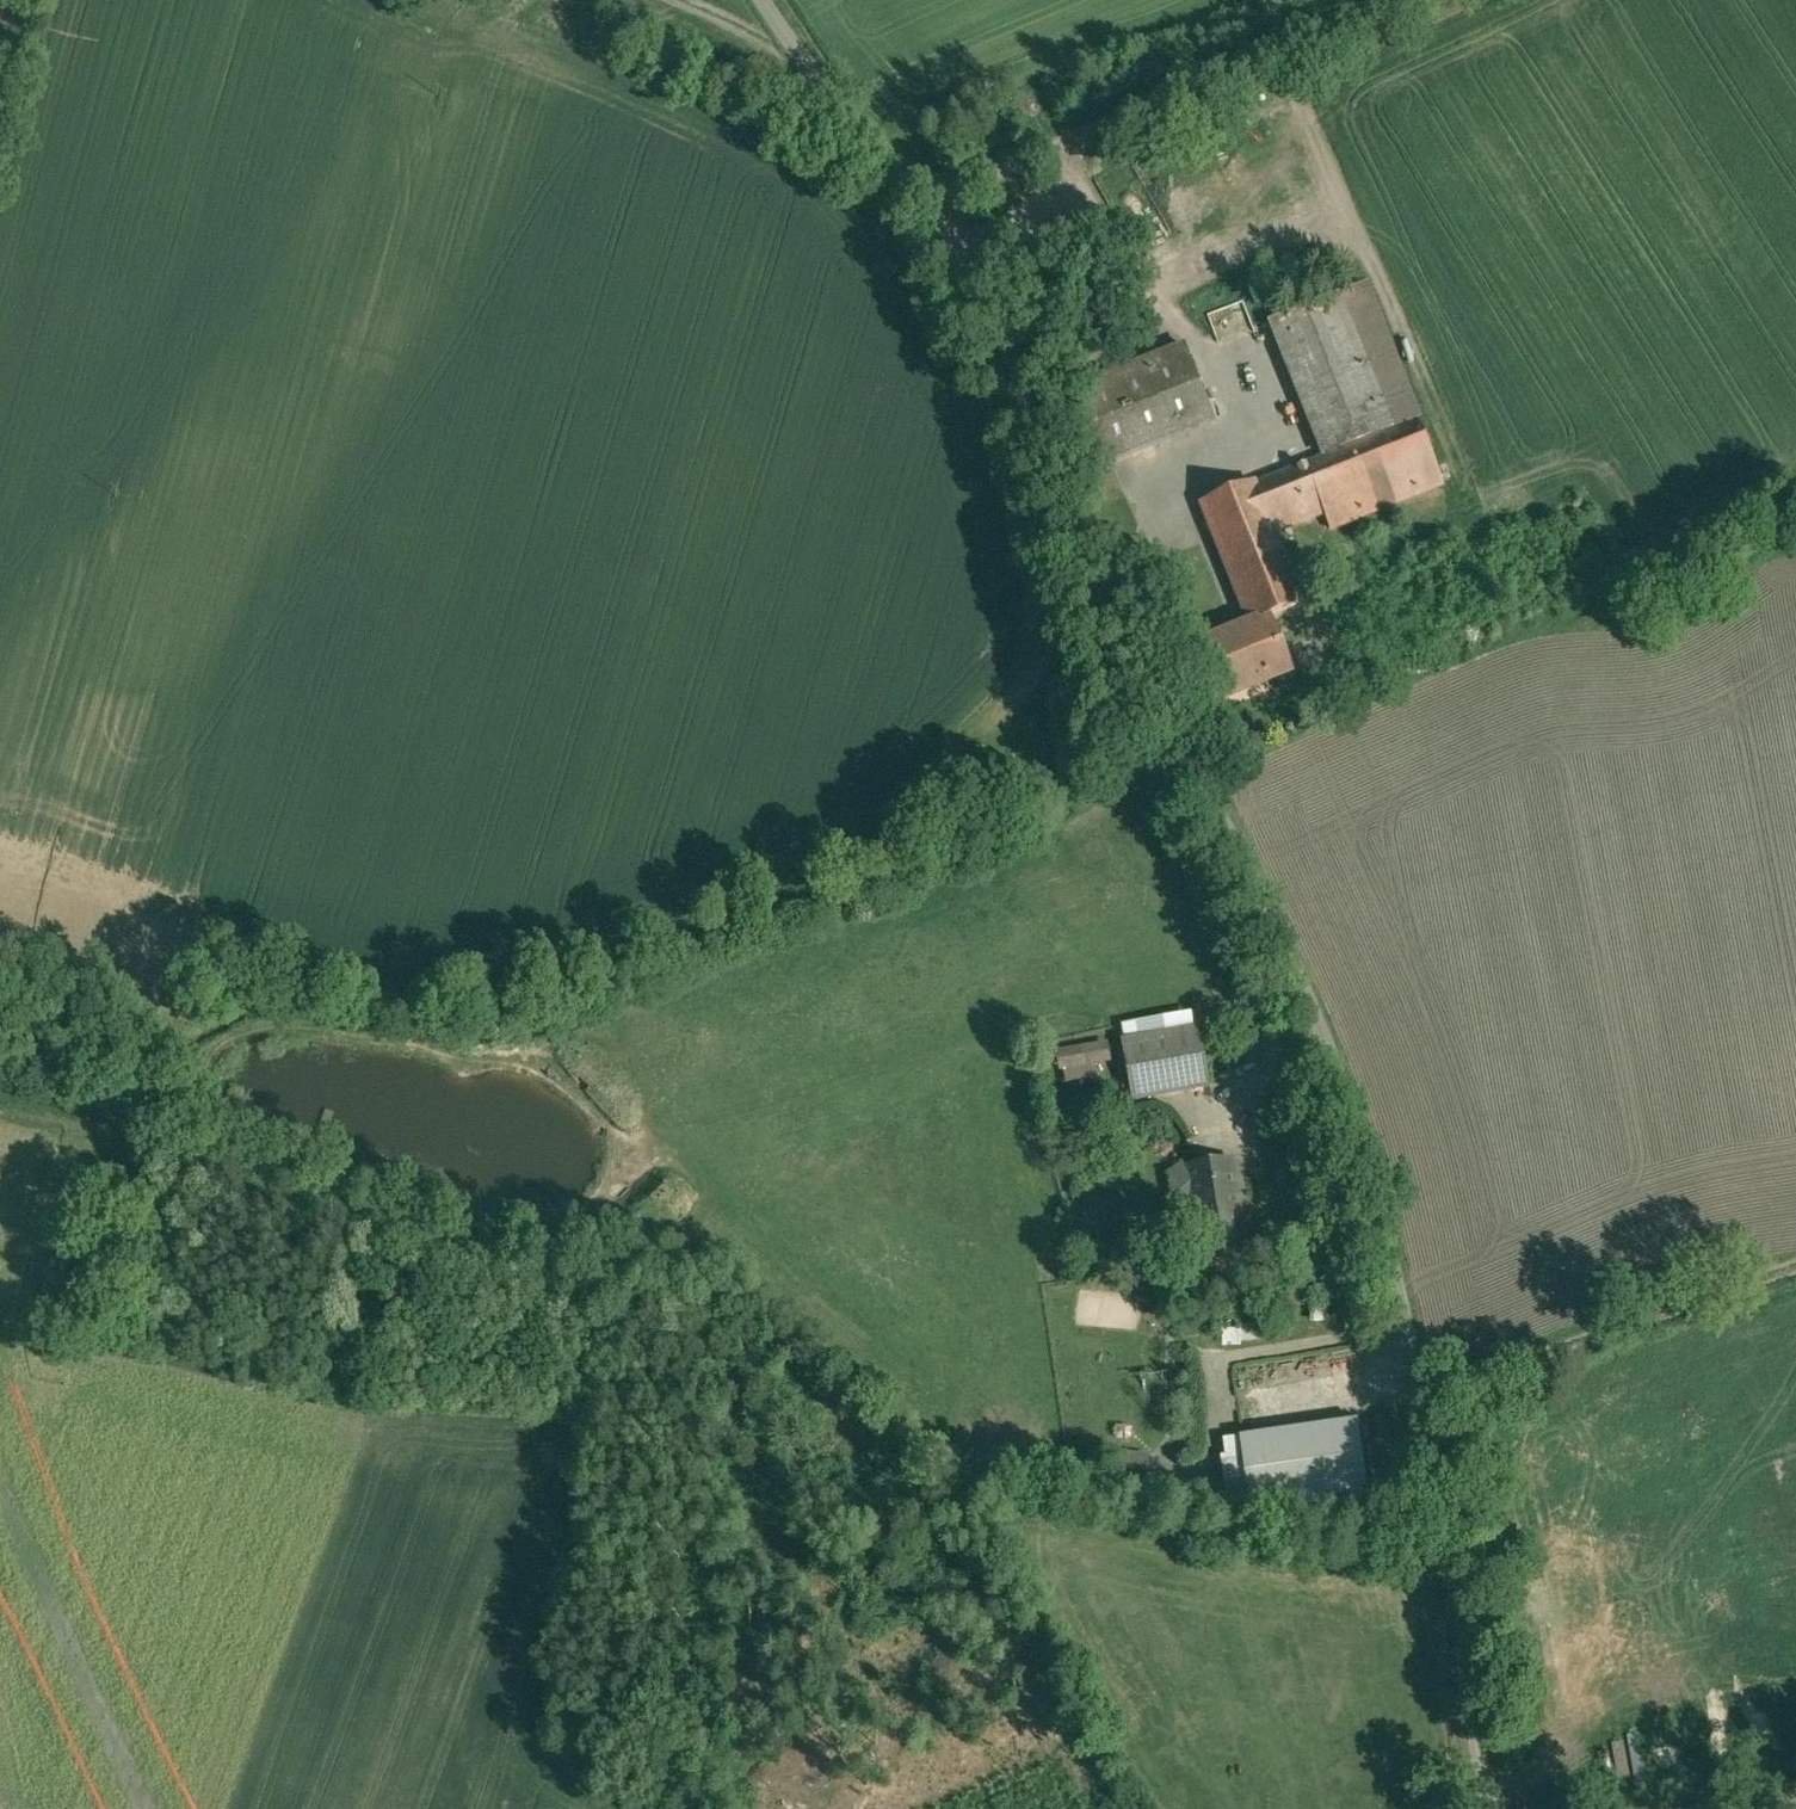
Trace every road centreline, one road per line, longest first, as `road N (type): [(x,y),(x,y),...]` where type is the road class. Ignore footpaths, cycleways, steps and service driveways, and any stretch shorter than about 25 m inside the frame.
road 1 (unclassified): [(767,0),(1168,745),(1255,870),(1364,1157),(1459,1577),(1486,1808)]

